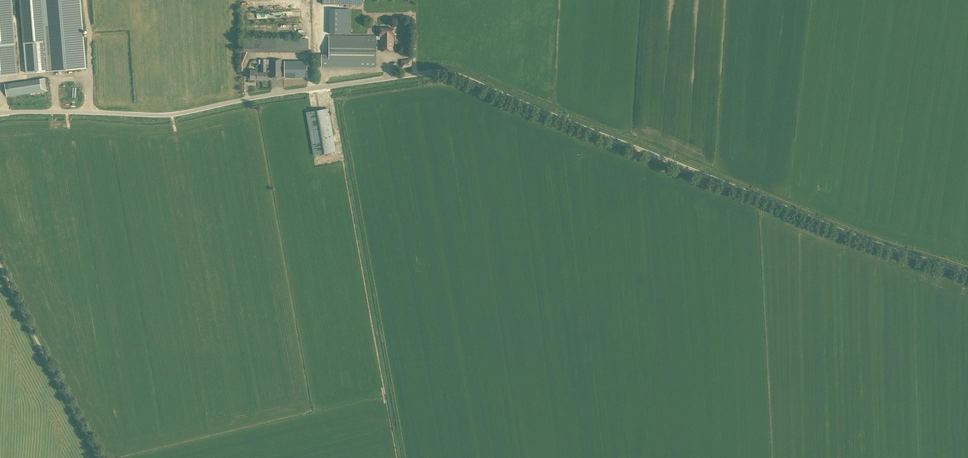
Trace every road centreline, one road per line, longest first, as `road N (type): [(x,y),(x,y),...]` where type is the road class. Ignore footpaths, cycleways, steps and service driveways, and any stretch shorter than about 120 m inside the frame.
road 1 (unclassified): [(967,272),(848,232),(443,71),(163,116),(0,113)]
road 2 (unclassified): [(102,457),(0,264)]

